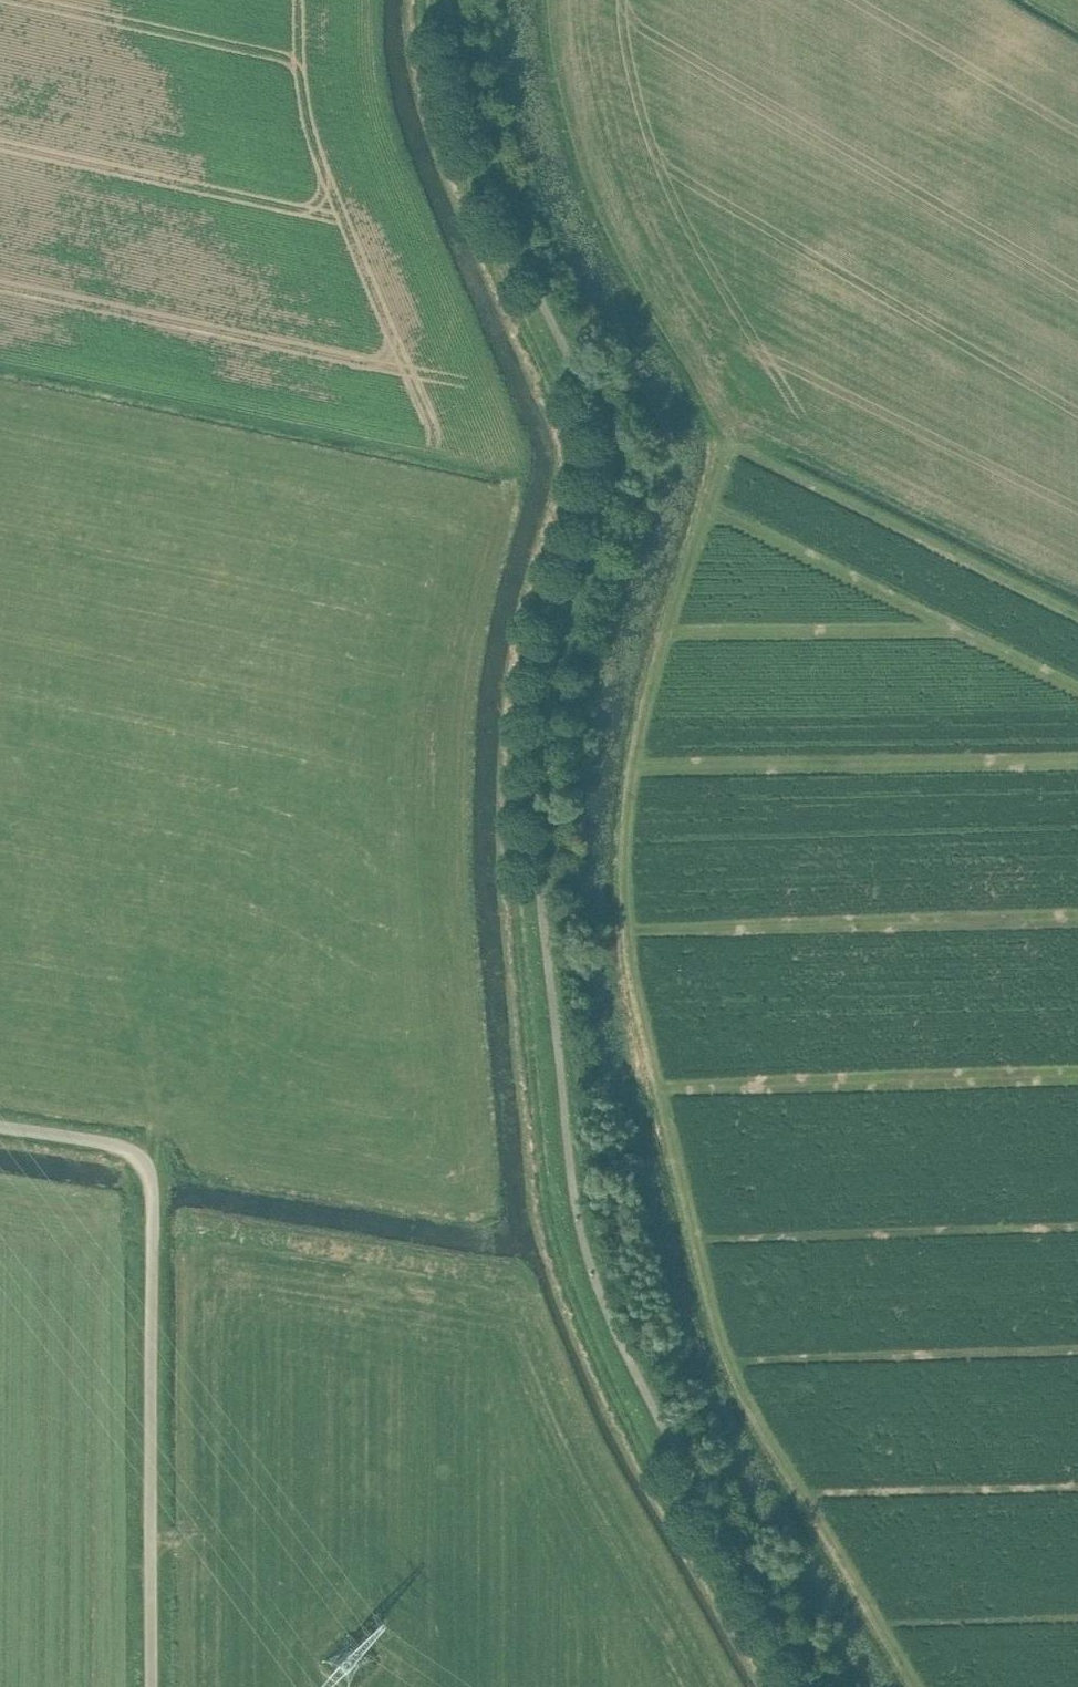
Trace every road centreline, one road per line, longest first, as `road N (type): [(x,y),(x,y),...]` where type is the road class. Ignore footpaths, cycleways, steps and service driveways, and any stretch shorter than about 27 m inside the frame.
road 1 (unclassified): [(152,1686),(145,1166),(109,1143),(0,1126)]

